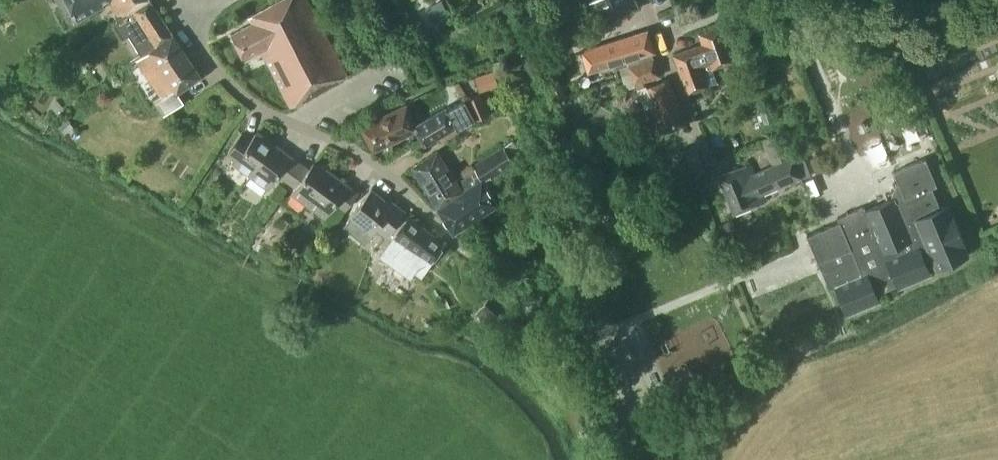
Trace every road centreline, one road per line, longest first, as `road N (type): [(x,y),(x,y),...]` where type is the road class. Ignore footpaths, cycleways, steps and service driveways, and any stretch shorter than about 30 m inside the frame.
road 1 (residential): [(469,254),(377,165),(237,92),(182,19)]
road 2 (residential): [(709,169),(642,0)]

